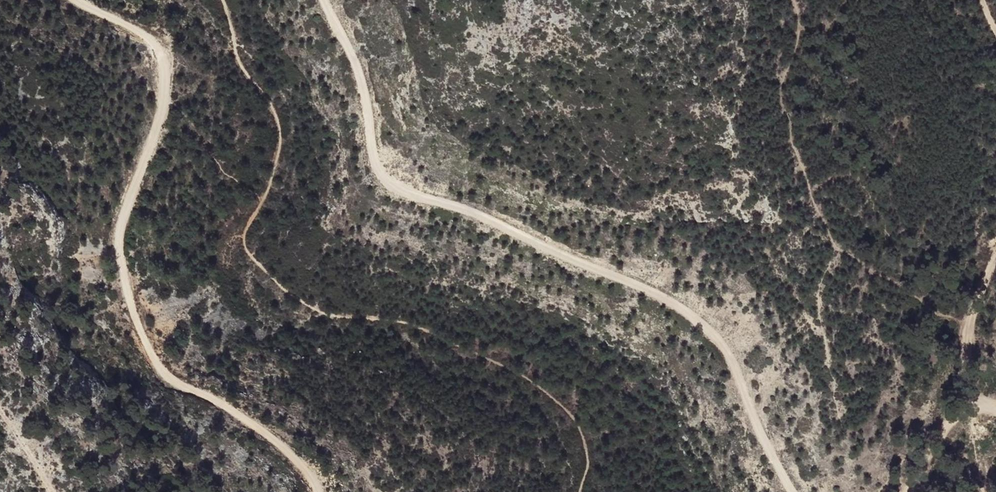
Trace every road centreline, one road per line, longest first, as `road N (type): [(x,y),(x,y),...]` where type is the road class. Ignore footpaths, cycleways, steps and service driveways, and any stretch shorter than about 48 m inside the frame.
road 1 (track): [(794,491),(734,360),(694,316),(475,209),(436,206),(400,191),(380,168),(364,78),(327,0)]
road 2 (track): [(79,0),(142,32),(165,61),(167,93),(119,235),(128,296),(150,353),(172,379),(216,398),(283,446),(315,491)]
road 3 (track): [(995,246),(967,347),(983,405)]
road 4 (track): [(995,406),(974,405),(953,418),(908,491)]

